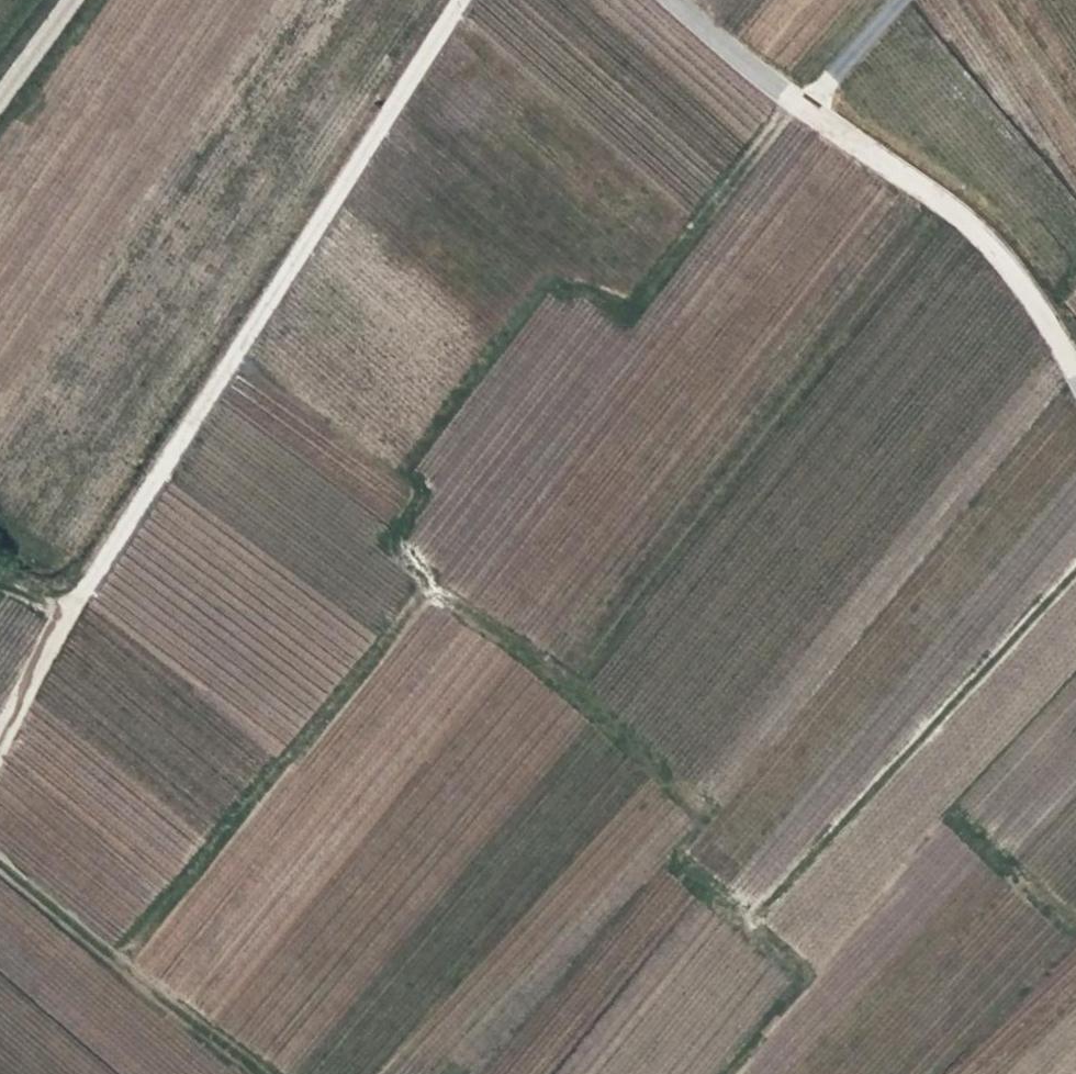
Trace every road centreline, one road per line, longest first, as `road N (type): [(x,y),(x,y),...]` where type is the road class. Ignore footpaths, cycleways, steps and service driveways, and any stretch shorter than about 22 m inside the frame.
road 1 (track): [(0,747),(72,611),(463,0)]
road 2 (track): [(1075,374),(965,222),(790,101),(680,0)]
road 3 (track): [(74,0),(0,99)]

